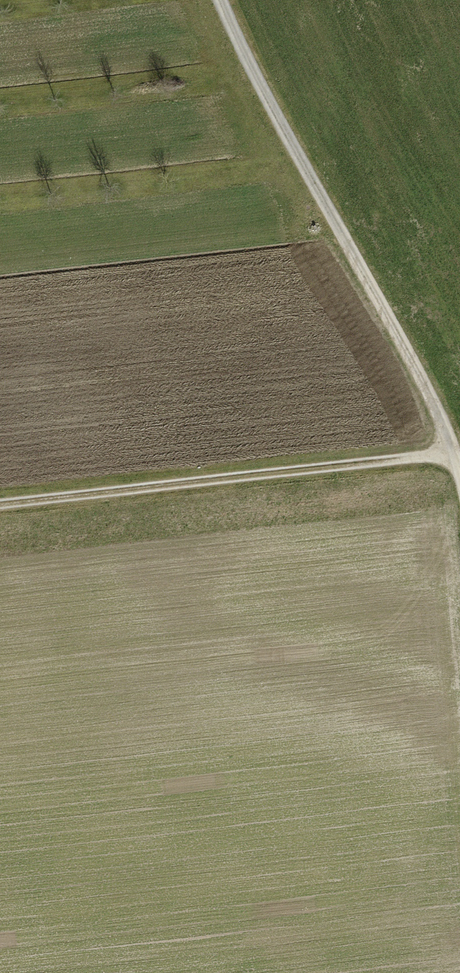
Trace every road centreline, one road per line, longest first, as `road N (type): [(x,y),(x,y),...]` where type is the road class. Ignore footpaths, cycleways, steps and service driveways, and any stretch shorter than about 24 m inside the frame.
road 1 (track): [(459,457),(225,0)]
road 2 (track): [(0,499),(459,452)]

